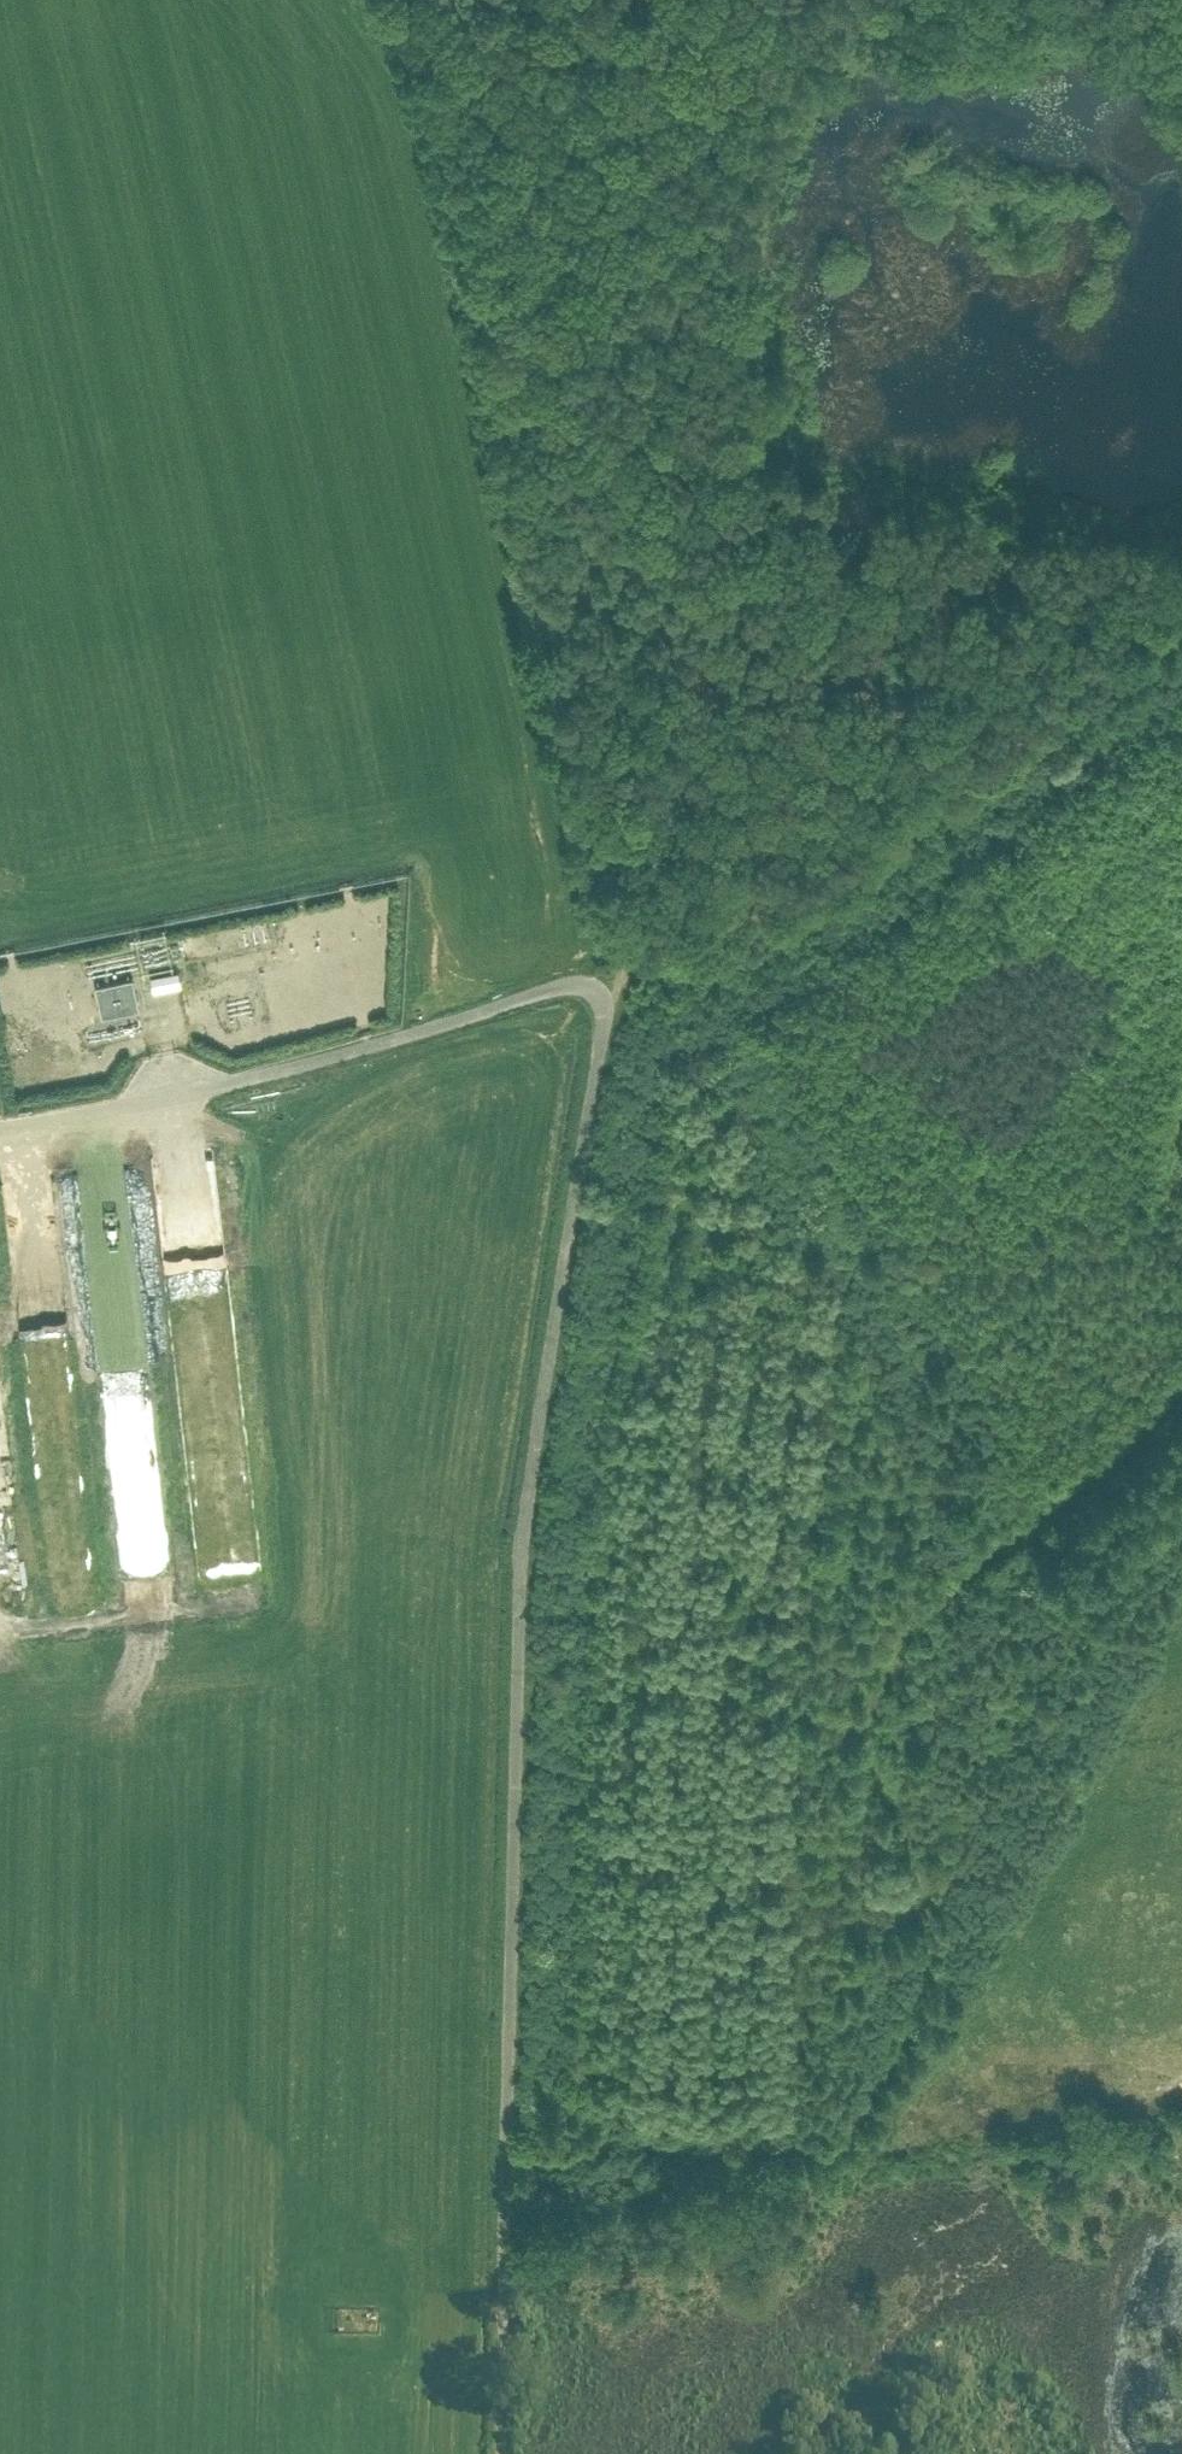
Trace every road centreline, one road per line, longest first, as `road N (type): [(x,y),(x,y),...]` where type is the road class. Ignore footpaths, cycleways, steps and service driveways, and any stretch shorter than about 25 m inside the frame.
road 1 (unclassified): [(499,2453),(520,1565),(605,1000),(581,986),(558,986),(292,1069),(0,1124)]
road 2 (track): [(506,2158),(784,2151),(830,2146),(849,2133),(930,1978),(932,1942),(920,1893),(873,1774),(868,1719),(885,1670),(909,1625),(1143,1441),(1181,1395)]
road 3 (track): [(605,1000),(610,962),(492,419)]

